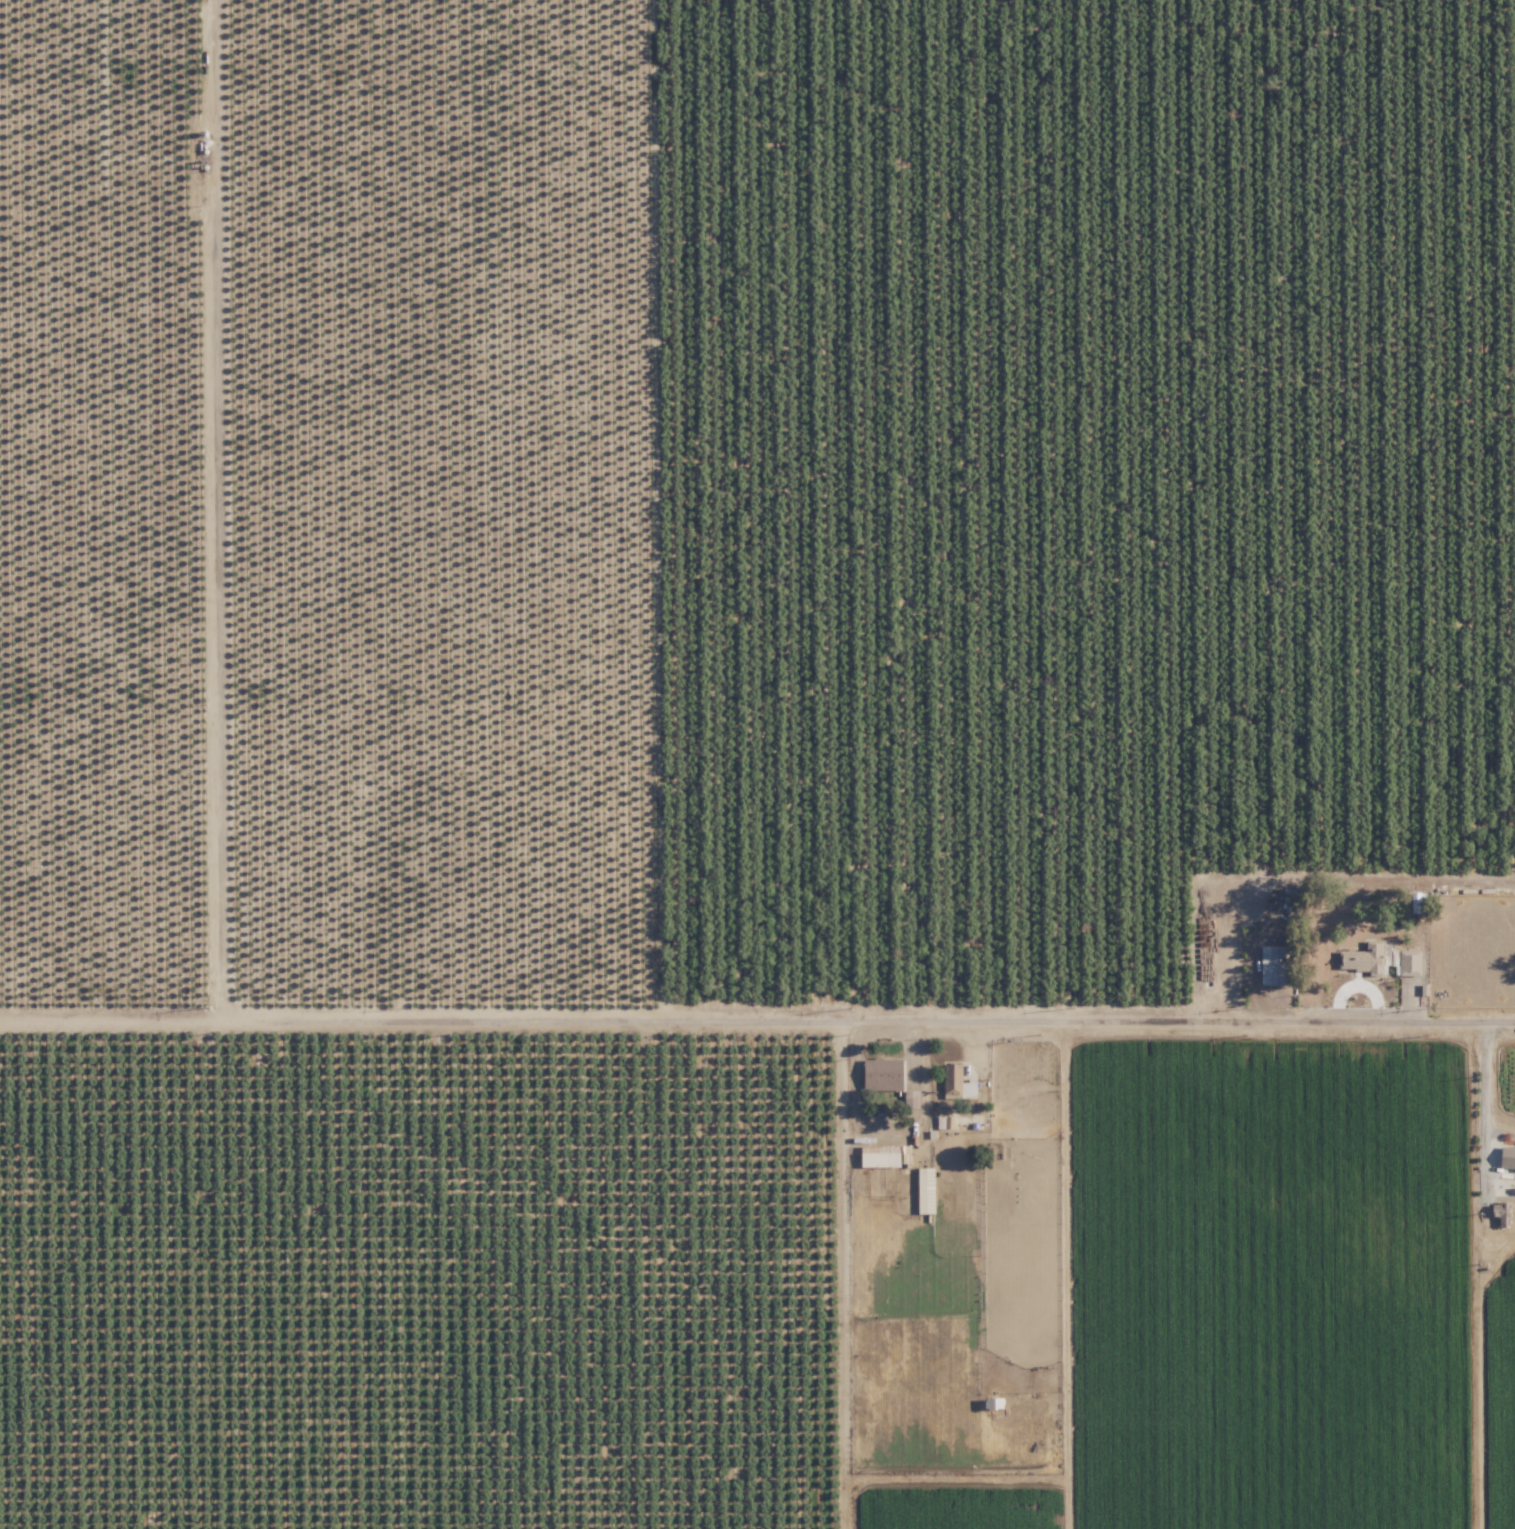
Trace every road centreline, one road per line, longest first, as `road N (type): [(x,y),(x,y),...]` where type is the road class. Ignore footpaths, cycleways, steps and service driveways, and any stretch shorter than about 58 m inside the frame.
road 1 (residential): [(1514,1017),(0,1017)]

